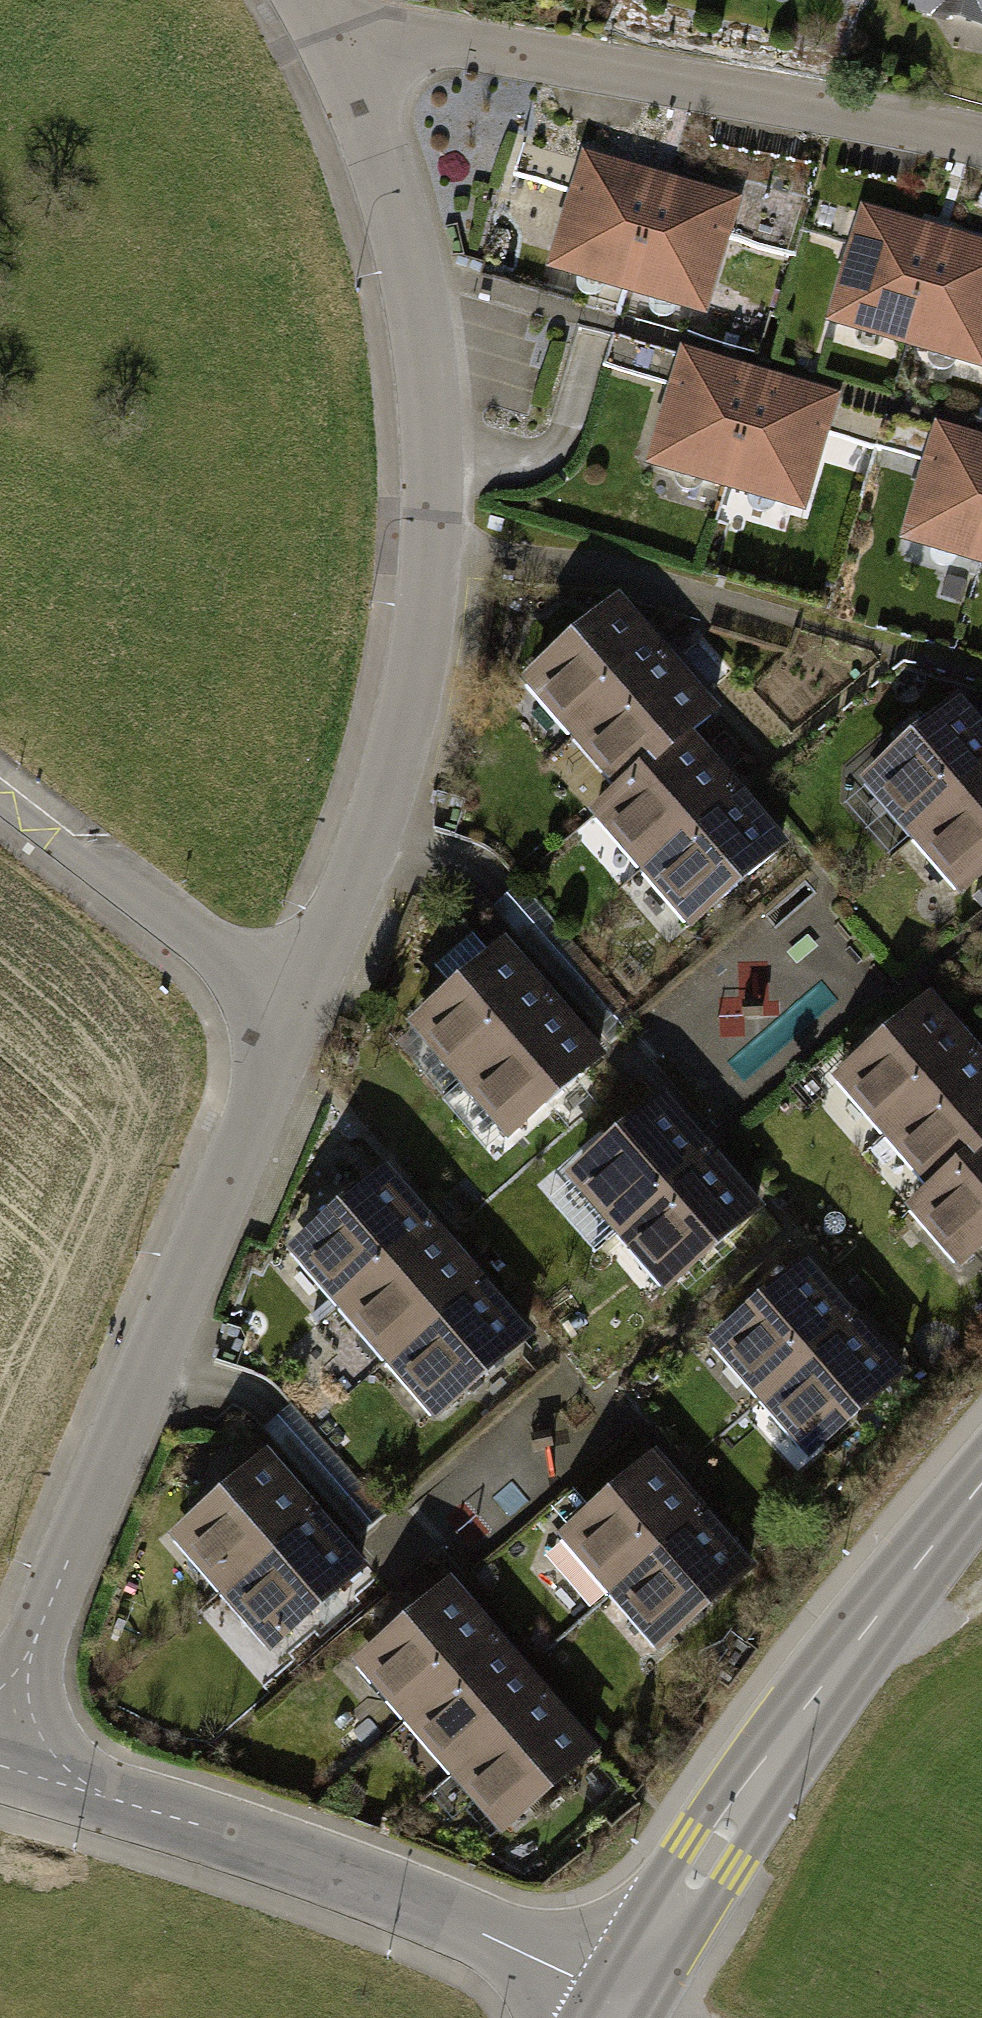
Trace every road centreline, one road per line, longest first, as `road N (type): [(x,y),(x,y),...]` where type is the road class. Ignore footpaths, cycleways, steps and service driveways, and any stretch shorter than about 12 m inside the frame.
road 1 (residential): [(309,993),(385,817),(435,608),(433,409),(401,214),(342,50)]
road 2 (residential): [(0,1723),(309,993)]
road 3 (residential): [(0,1762),(542,1953),(619,1993)]
road 4 (residential): [(981,140),(407,34),(342,50)]
road 5 (tertiary): [(981,1478),(787,1737),(619,1993)]
road 6 (residential): [(0,798),(189,948),(309,993)]

